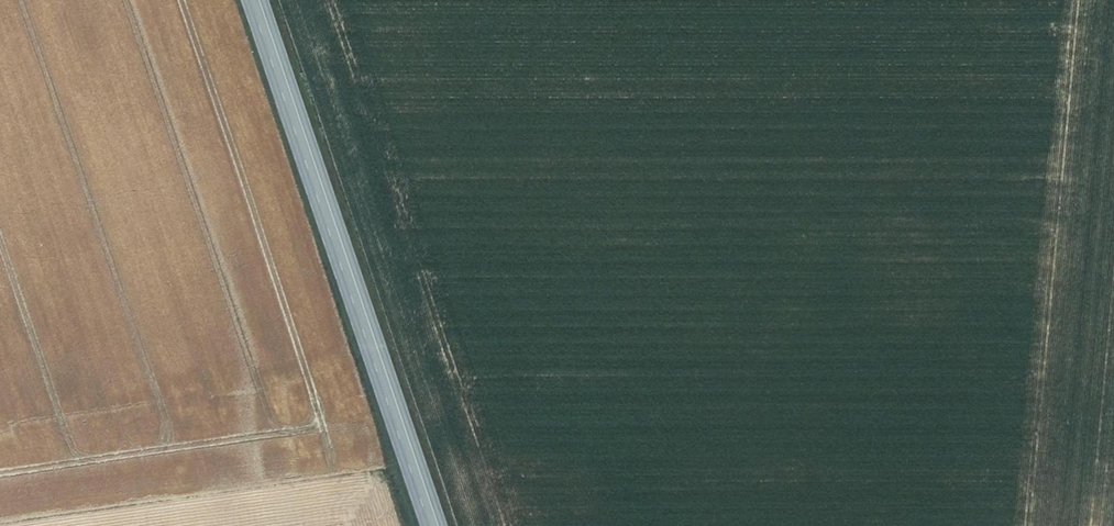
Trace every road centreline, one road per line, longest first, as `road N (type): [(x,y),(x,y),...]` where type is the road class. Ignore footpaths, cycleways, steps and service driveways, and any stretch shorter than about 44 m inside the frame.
road 1 (primary): [(431,525),(253,0)]

